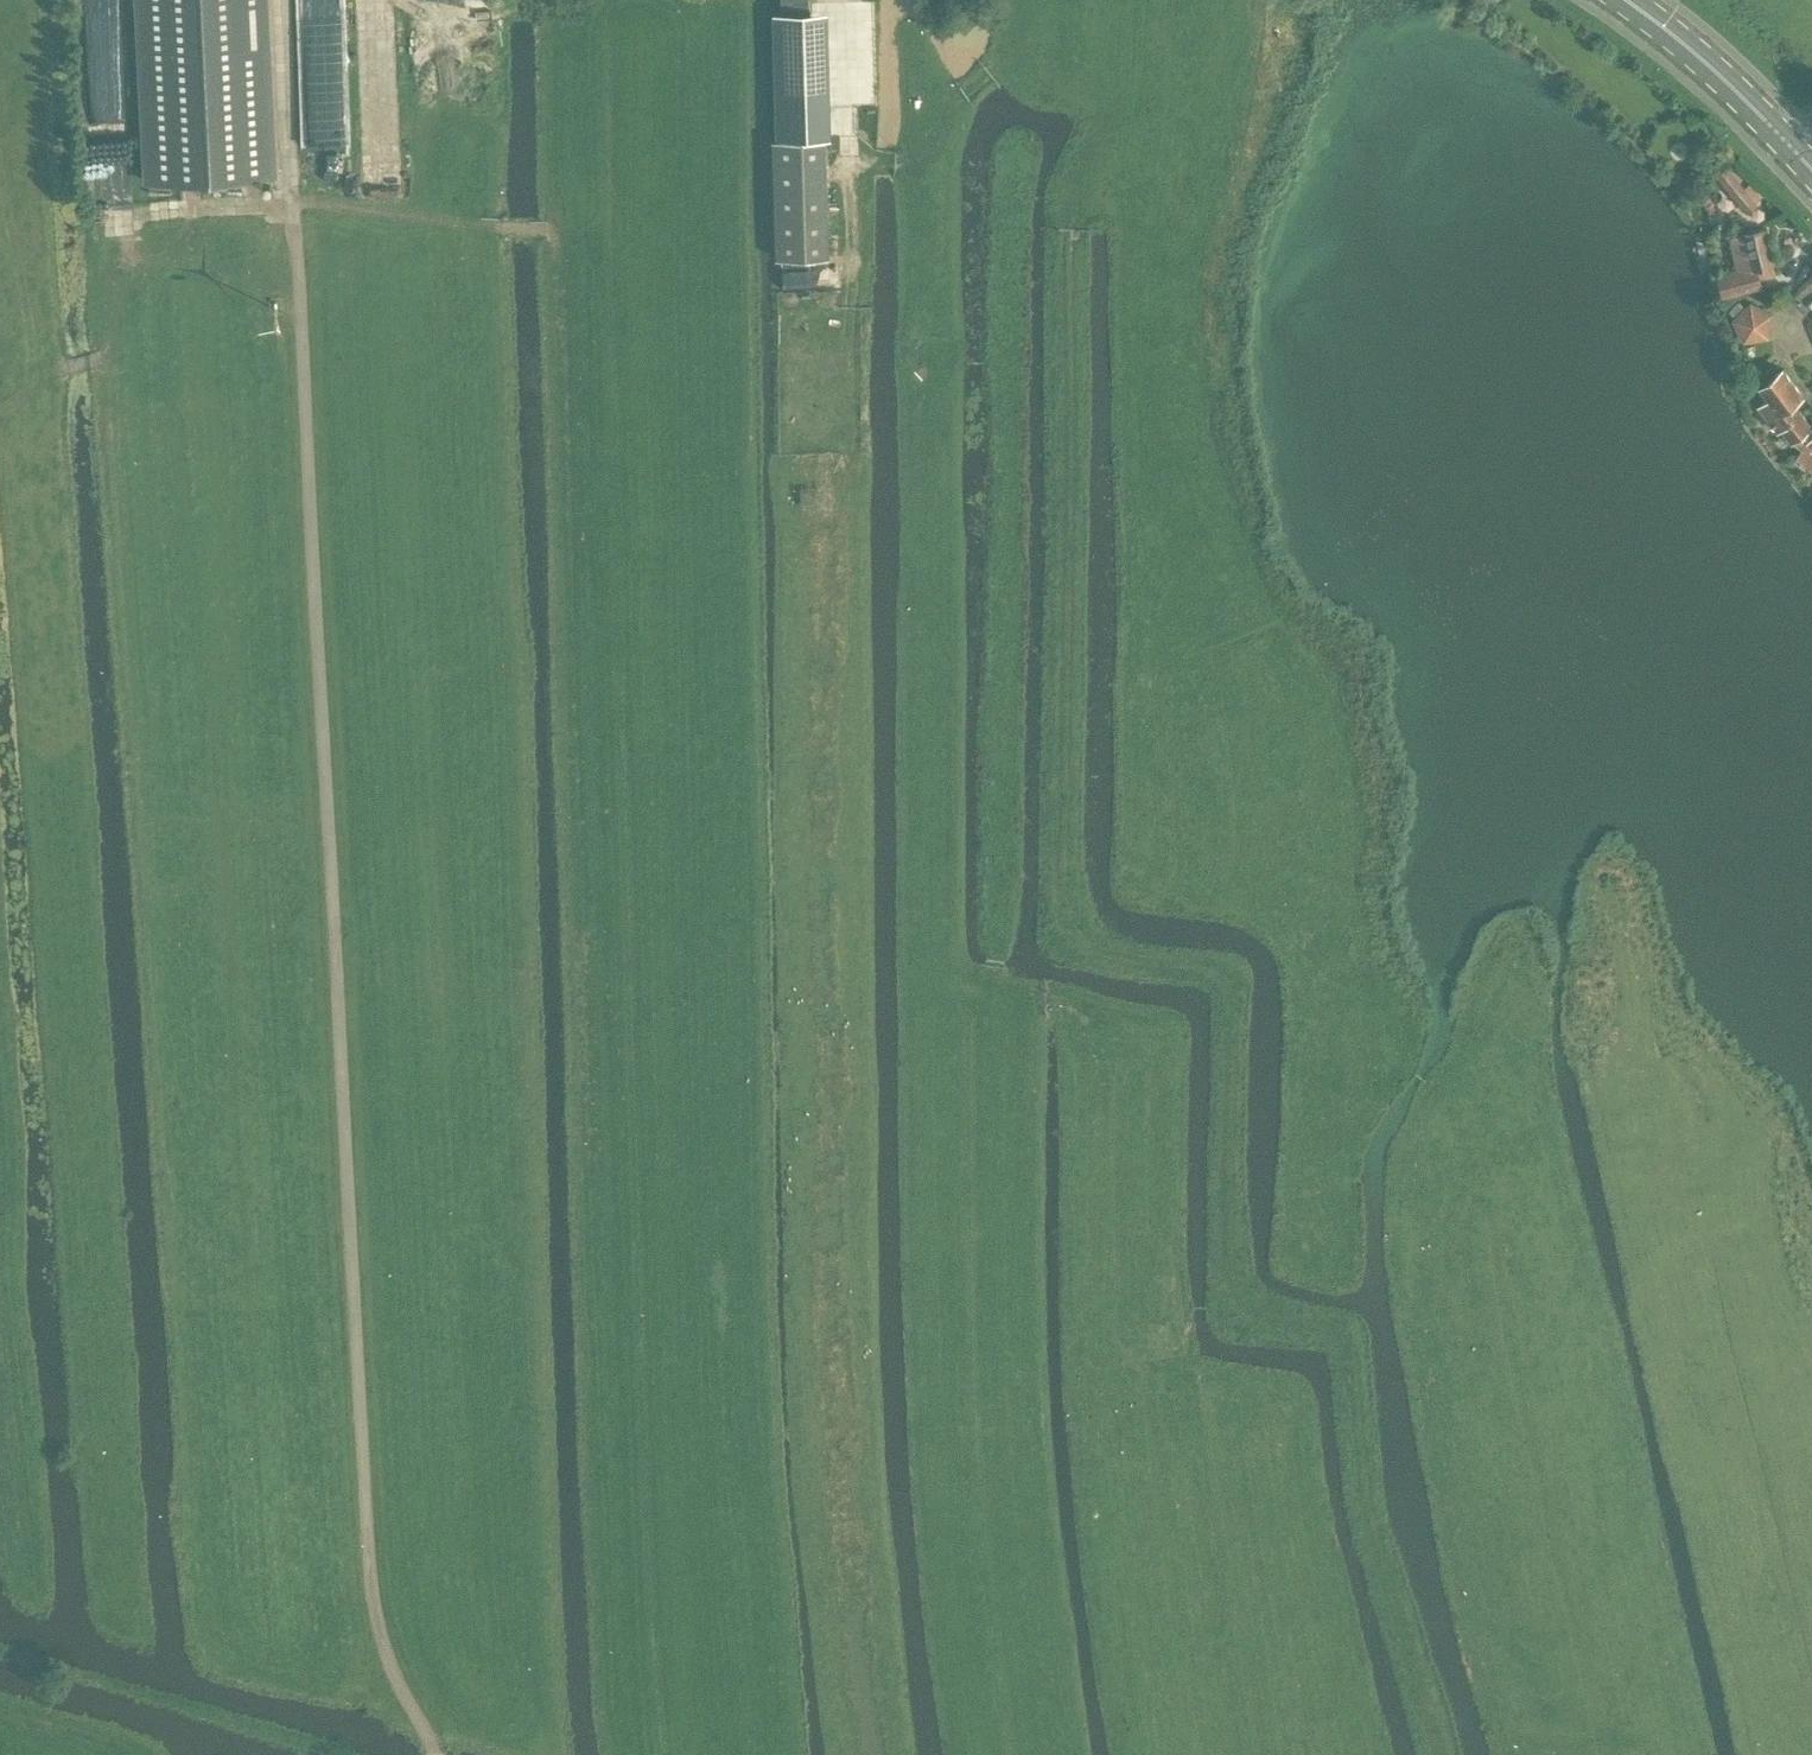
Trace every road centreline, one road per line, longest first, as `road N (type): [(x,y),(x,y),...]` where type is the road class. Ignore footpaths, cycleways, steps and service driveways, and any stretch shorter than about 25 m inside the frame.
road 1 (track): [(436,1754),(372,1616),(284,0)]
road 2 (track): [(1064,877),(1069,250),(1102,151),(1124,0)]
road 3 (track): [(338,1754),(0,1652)]
road 4 (primary): [(1627,0),(1683,43),(1811,172)]

